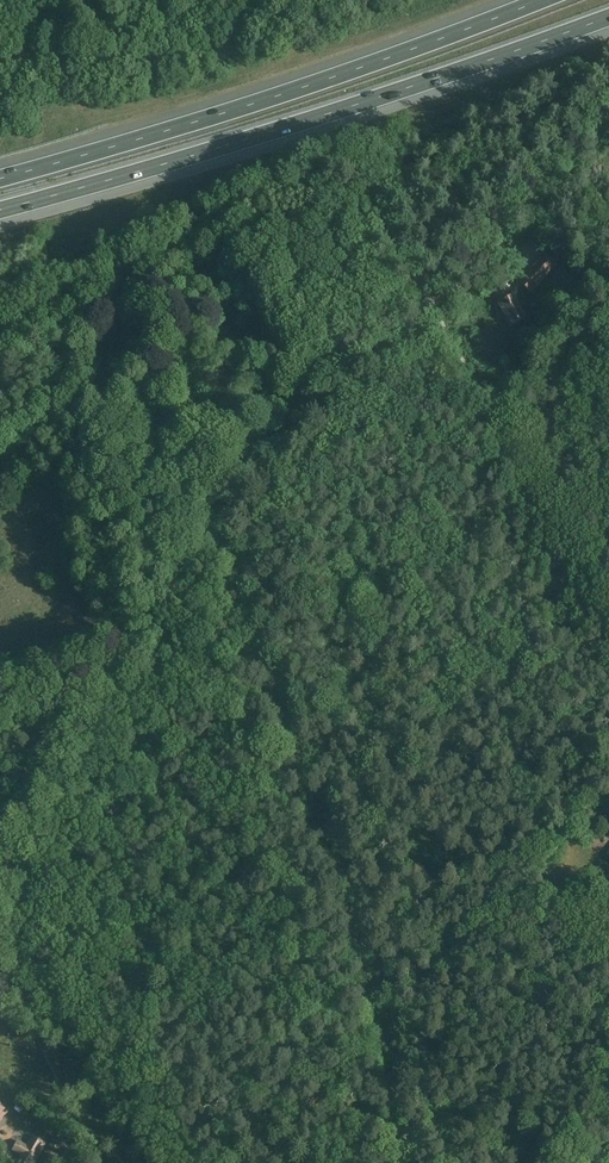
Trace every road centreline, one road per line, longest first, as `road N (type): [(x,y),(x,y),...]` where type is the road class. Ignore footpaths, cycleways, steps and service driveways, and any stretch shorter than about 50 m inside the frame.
road 1 (unclassified): [(540,511),(484,397),(395,246),(347,207),(282,197),(255,203),(0,337)]
road 2 (motorway): [(0,210),(432,81),(608,17)]
road 3 (motorway): [(539,0),(334,77),(0,177)]
road 4 (track): [(427,299),(311,425),(156,627),(110,670)]
road 5 (unclassified): [(0,63),(200,61),(238,39),(255,0)]
road 6 (track): [(427,299),(608,92)]
road 7 (track): [(110,670),(0,837)]
road 8 (track): [(608,641),(540,511)]

